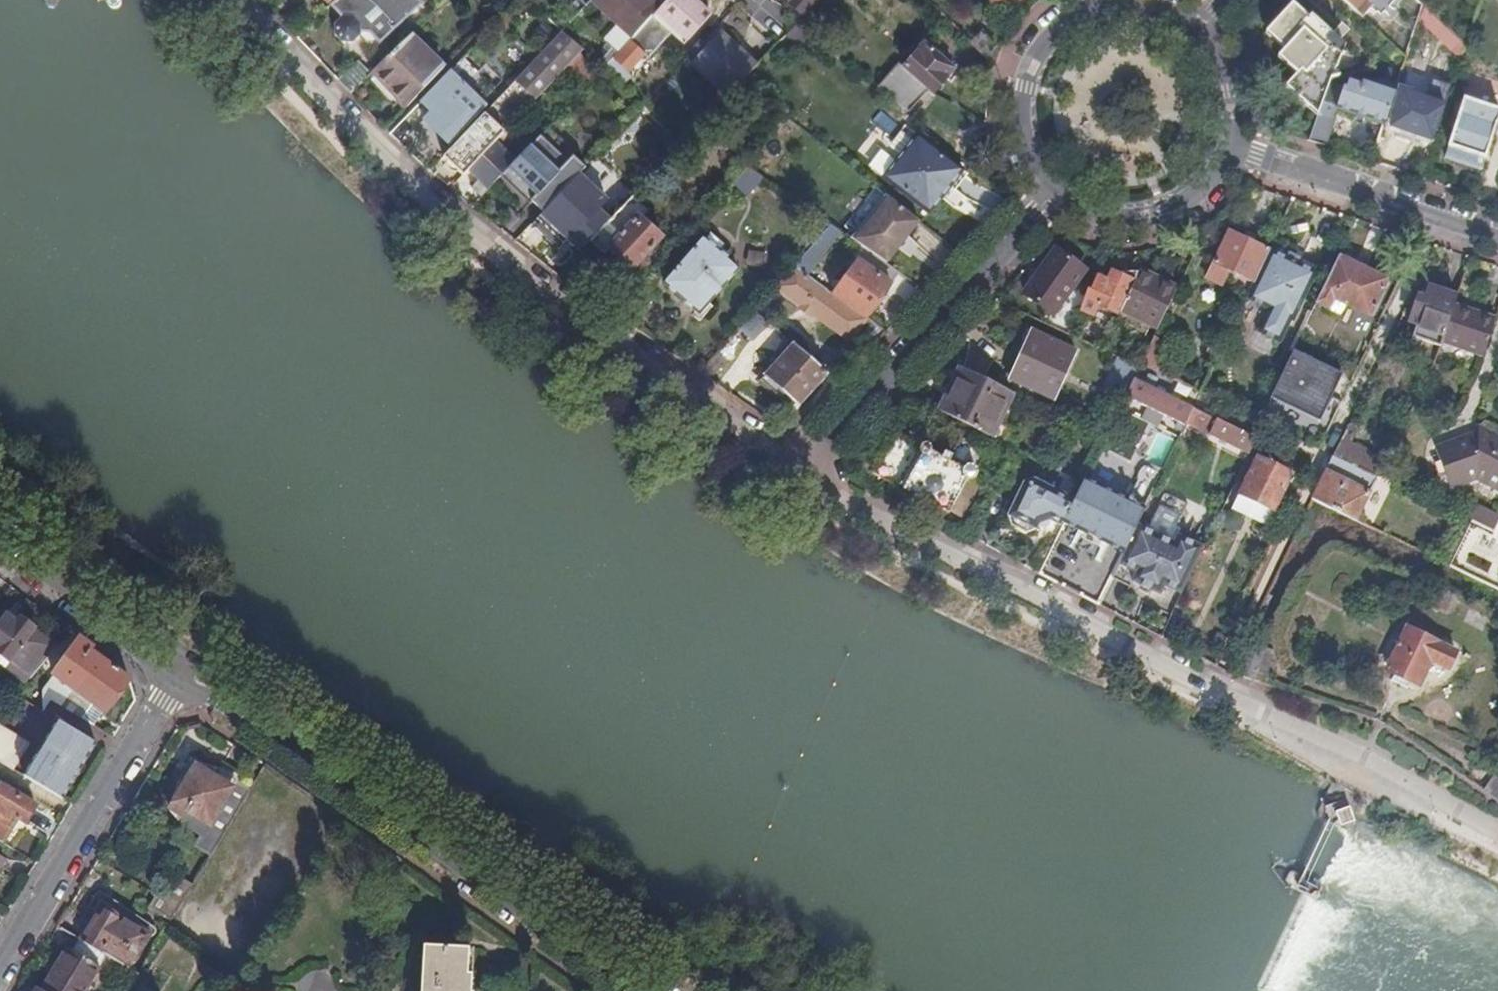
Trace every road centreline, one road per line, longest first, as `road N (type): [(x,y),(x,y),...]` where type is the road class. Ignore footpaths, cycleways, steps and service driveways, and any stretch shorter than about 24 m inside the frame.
road 1 (residential): [(805,466),(1208,686),(1497,831)]
road 2 (residential): [(230,0),(443,214),(805,466)]
road 3 (tertiary): [(647,990),(184,671)]
road 4 (residential): [(1055,183),(805,466)]
road 5 (tertiary): [(0,964),(184,671)]
road 6 (unclassified): [(1227,145),(1497,238)]
road 7 (tertiary): [(0,528),(184,671)]
road 8 (residential): [(1098,6),(1050,37),(1025,88),(1035,155),(1055,183)]
road 9 (residential): [(1055,183),(1105,209),(1161,207),(1197,187),(1227,145)]
road 10 (residential): [(1227,145),(1232,89),(1199,29)]

